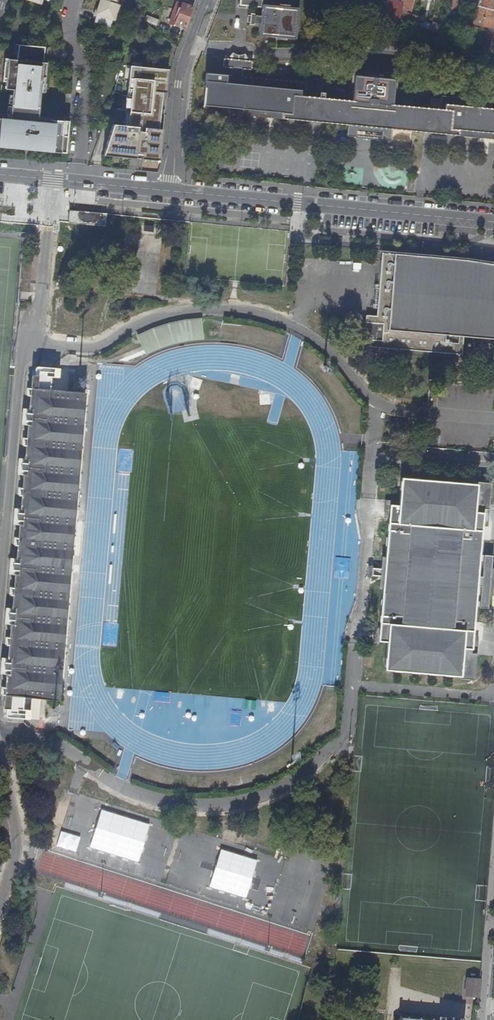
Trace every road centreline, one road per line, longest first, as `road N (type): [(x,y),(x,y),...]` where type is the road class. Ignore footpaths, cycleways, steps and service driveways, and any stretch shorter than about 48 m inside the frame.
road 1 (tertiary): [(493,224),(168,191)]
road 2 (residential): [(168,191),(180,71),(205,0)]
road 3 (residential): [(79,181),(90,73),(71,34),(73,0)]

